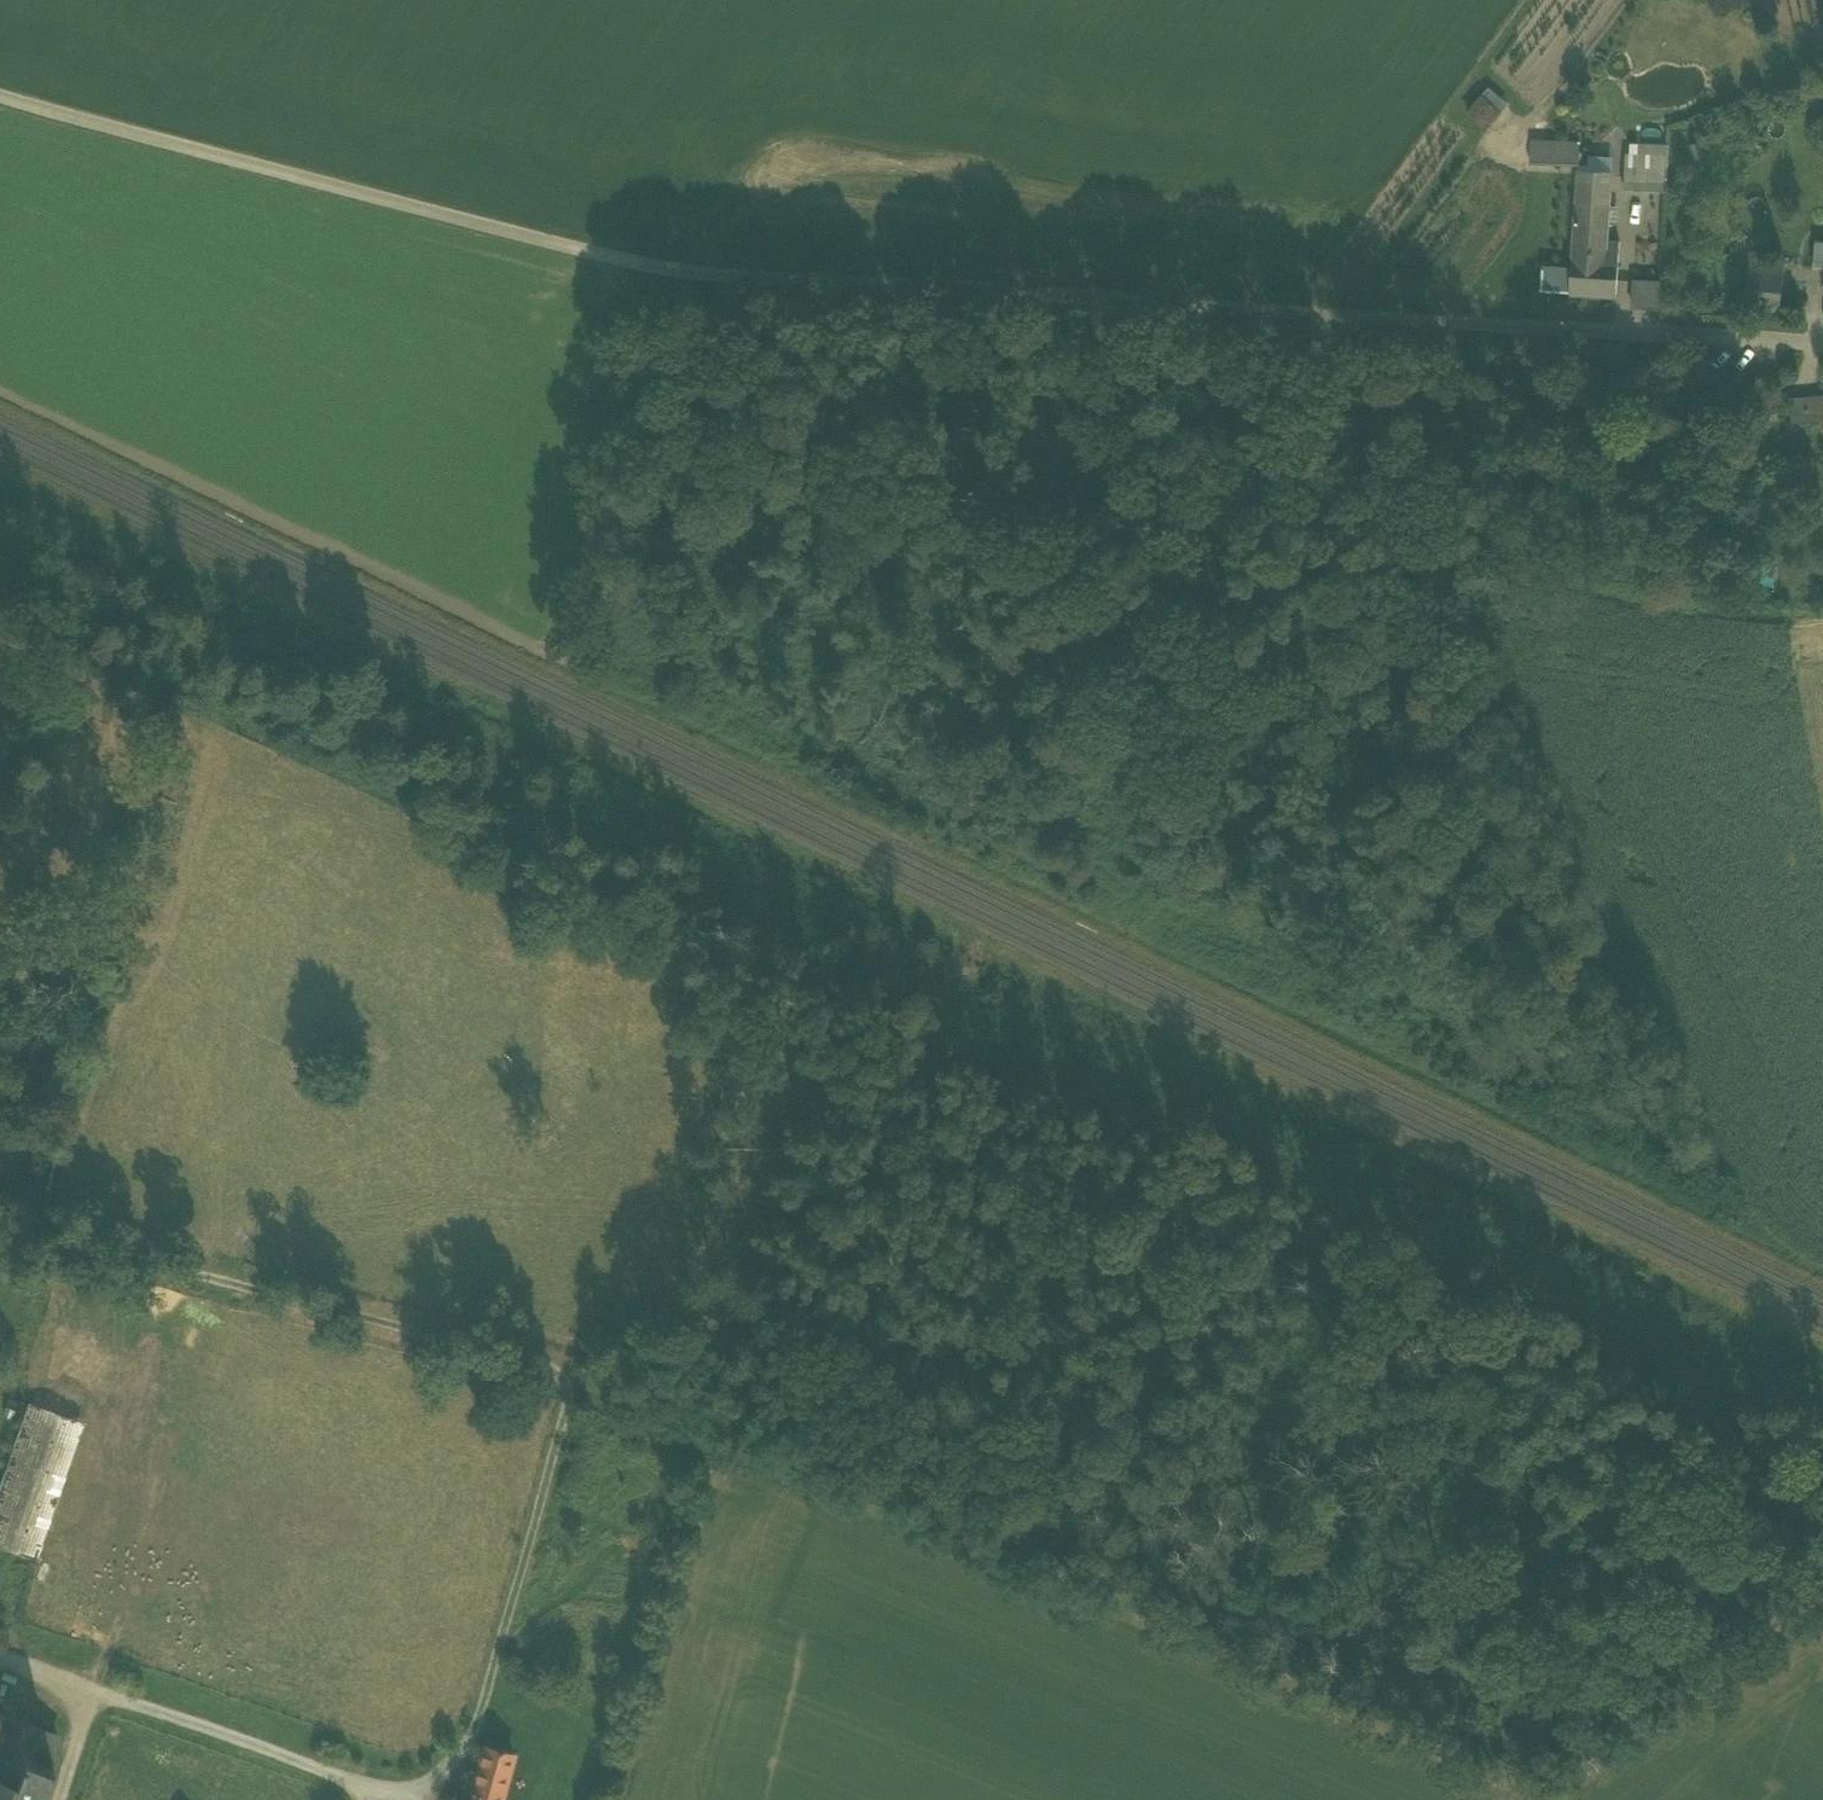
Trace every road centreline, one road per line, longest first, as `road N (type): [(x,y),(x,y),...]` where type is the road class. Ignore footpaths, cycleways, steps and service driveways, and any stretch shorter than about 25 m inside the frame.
road 1 (unclassified): [(1299,316),(639,268),(0,91)]
road 2 (track): [(572,1380),(1545,1799)]
road 3 (track): [(0,1223),(572,1380),(482,1702)]
road 4 (residential): [(1822,350),(1299,316)]

